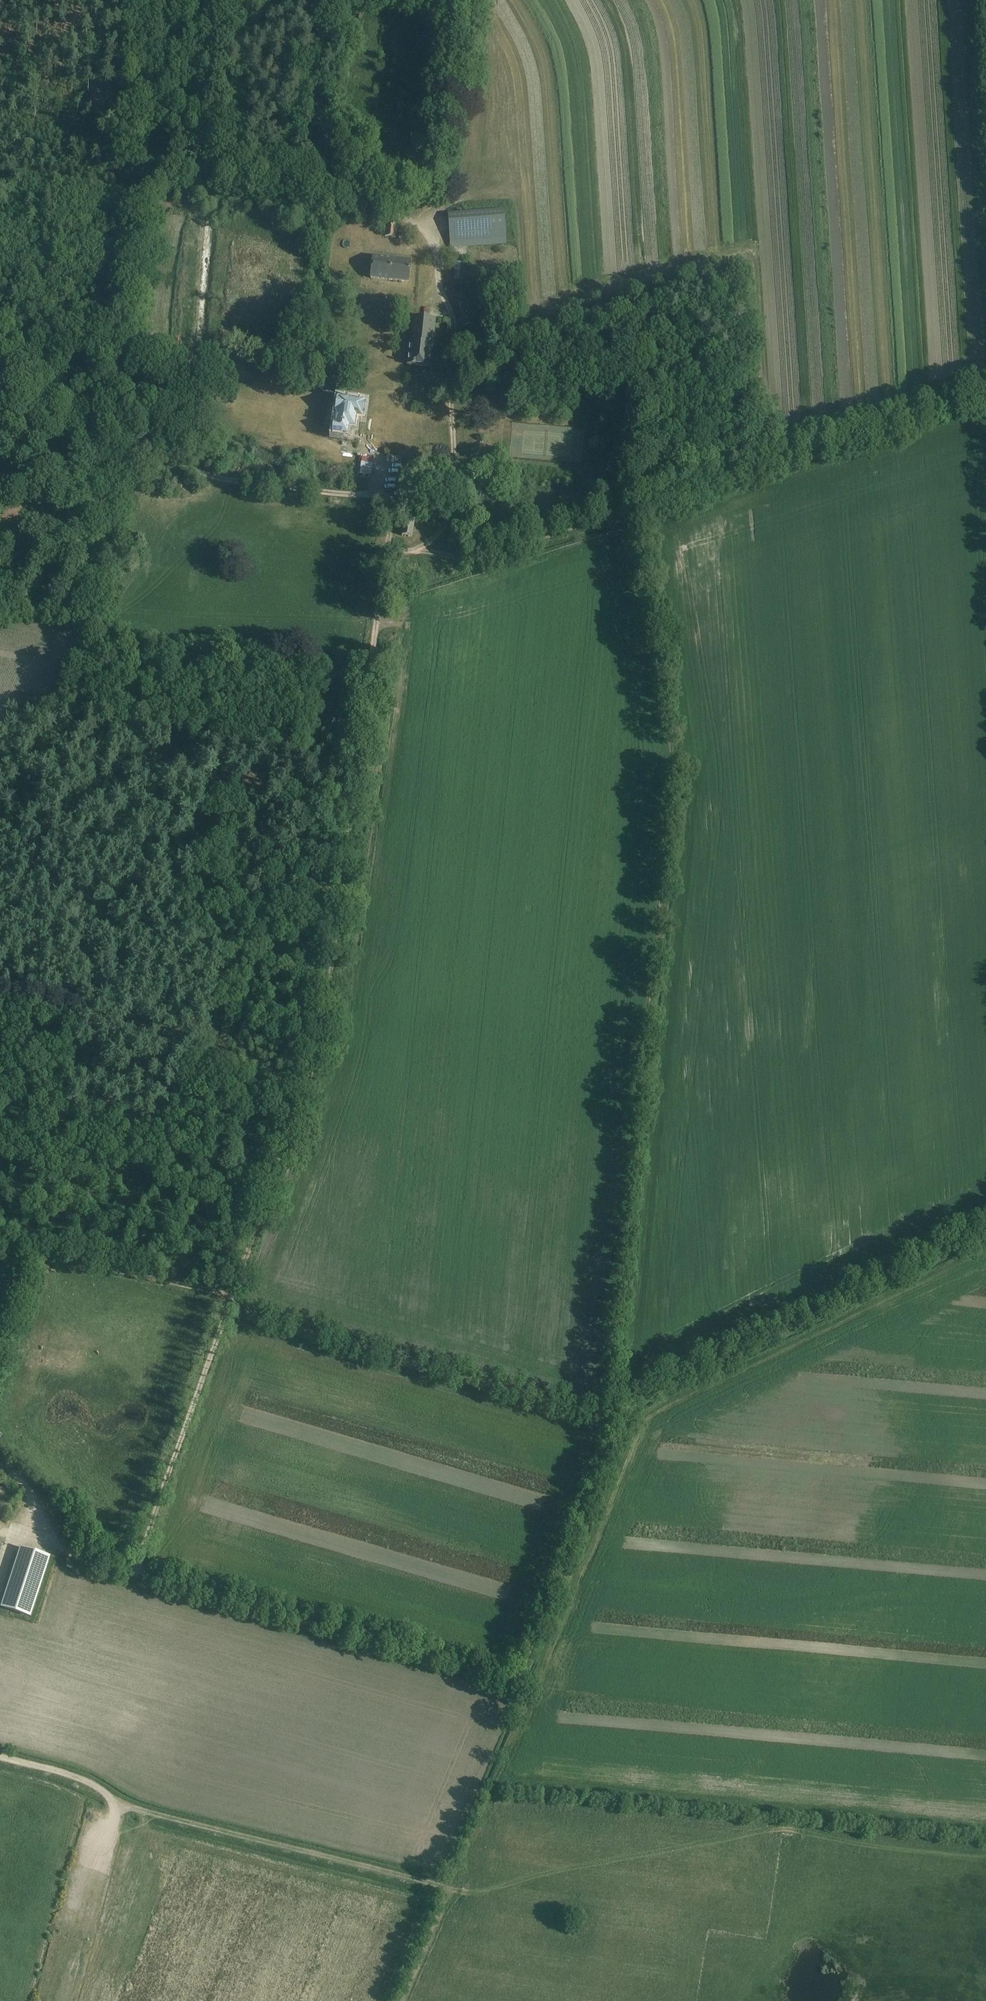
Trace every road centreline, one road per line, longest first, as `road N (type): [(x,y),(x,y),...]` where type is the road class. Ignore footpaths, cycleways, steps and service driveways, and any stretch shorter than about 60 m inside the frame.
road 1 (track): [(0,1758),(76,1777),(125,1804)]

